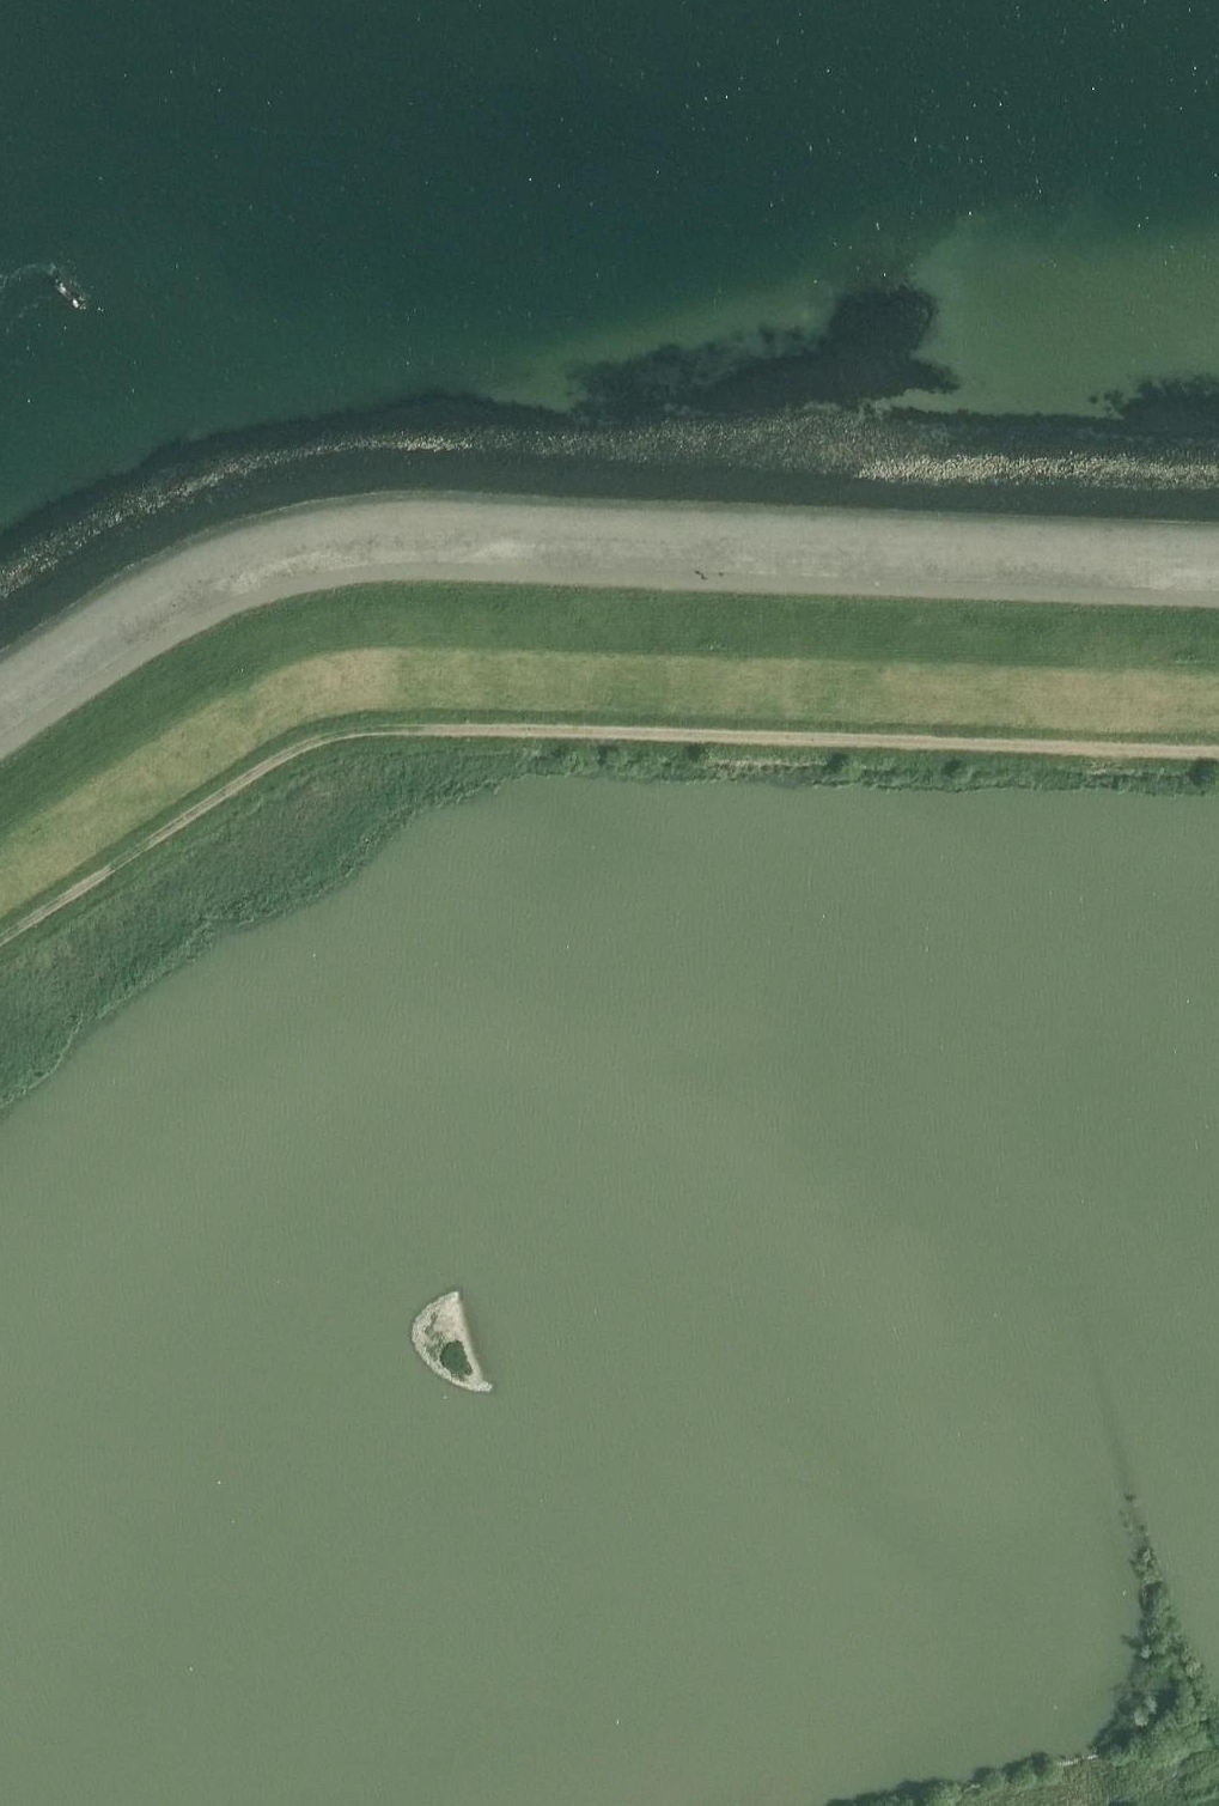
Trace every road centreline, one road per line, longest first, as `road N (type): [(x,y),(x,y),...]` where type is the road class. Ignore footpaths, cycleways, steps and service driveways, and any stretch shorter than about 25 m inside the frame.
road 1 (track): [(0,934),(304,750),(442,717),(1218,737)]

